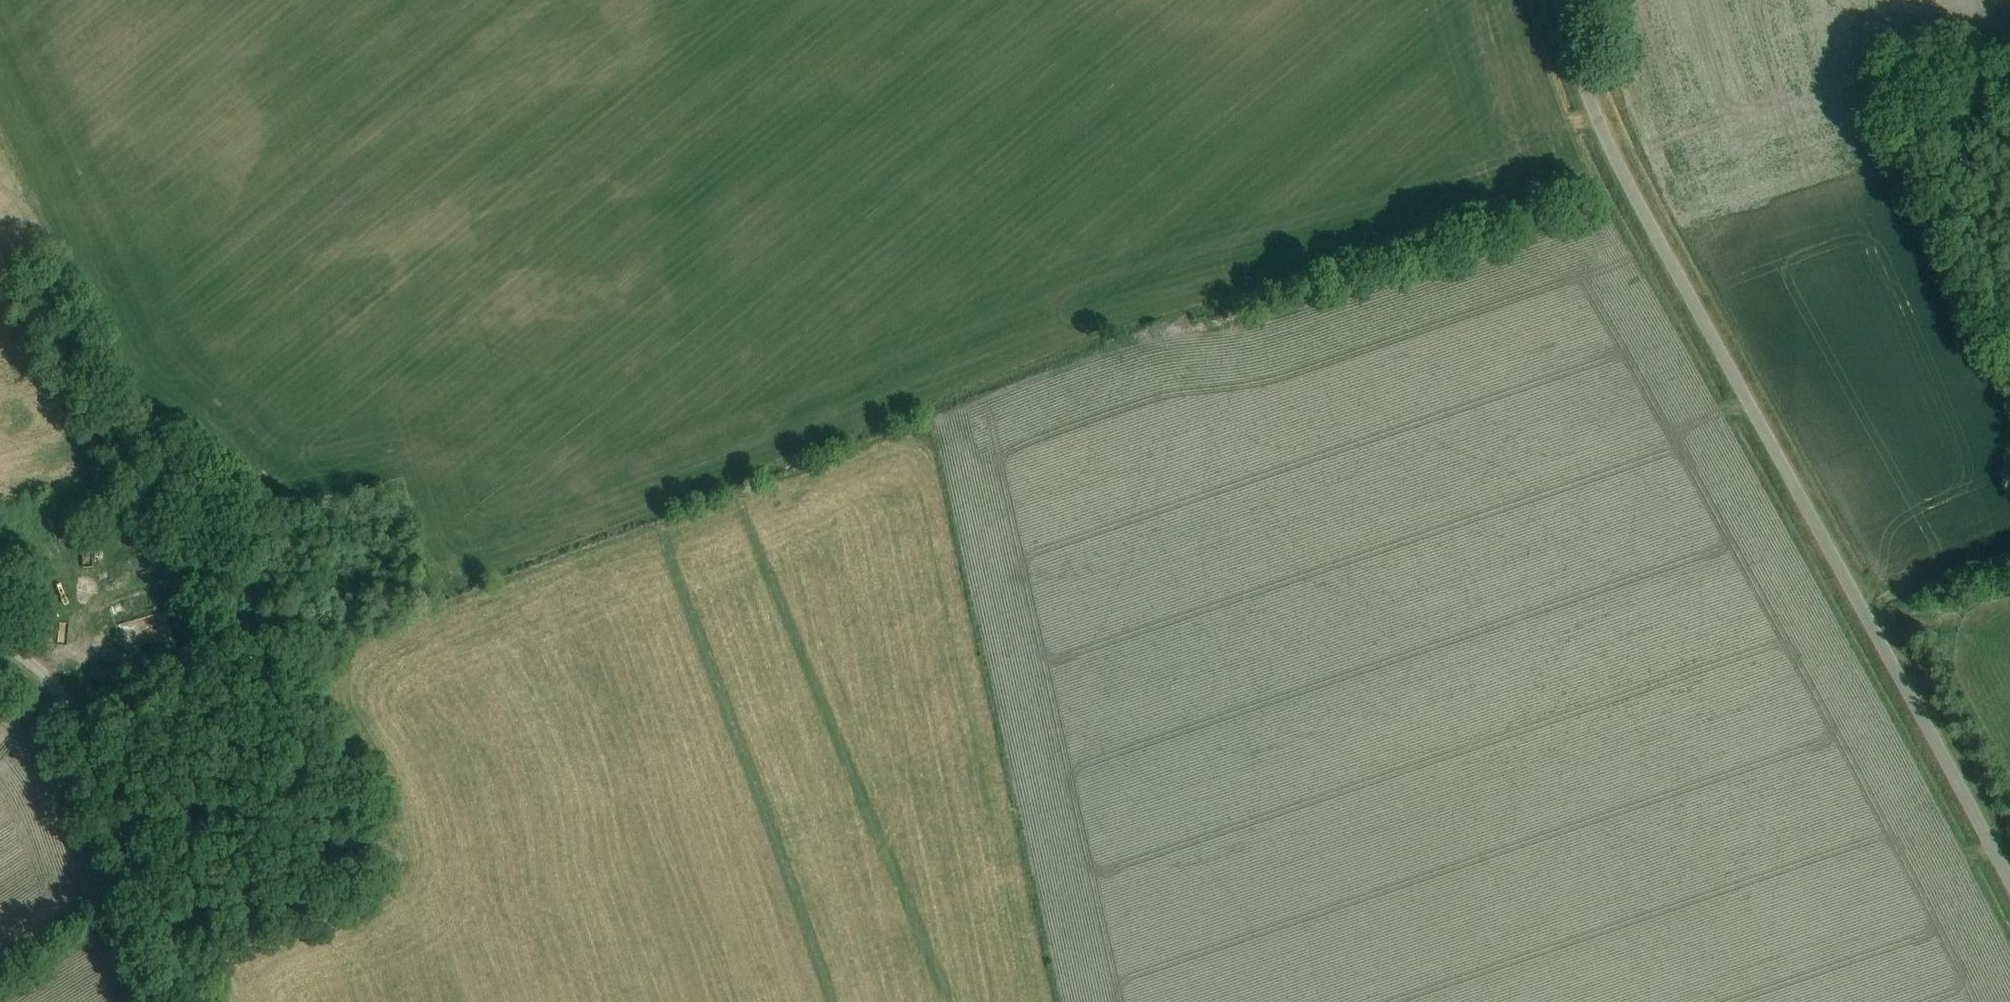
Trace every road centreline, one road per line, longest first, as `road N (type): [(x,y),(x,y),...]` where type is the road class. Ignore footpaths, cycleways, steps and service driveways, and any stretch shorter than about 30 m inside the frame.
road 1 (unclassified): [(2009,885),(1629,187),(1582,80),(1559,0)]
road 2 (unclassified): [(196,1001),(83,721),(0,639)]

